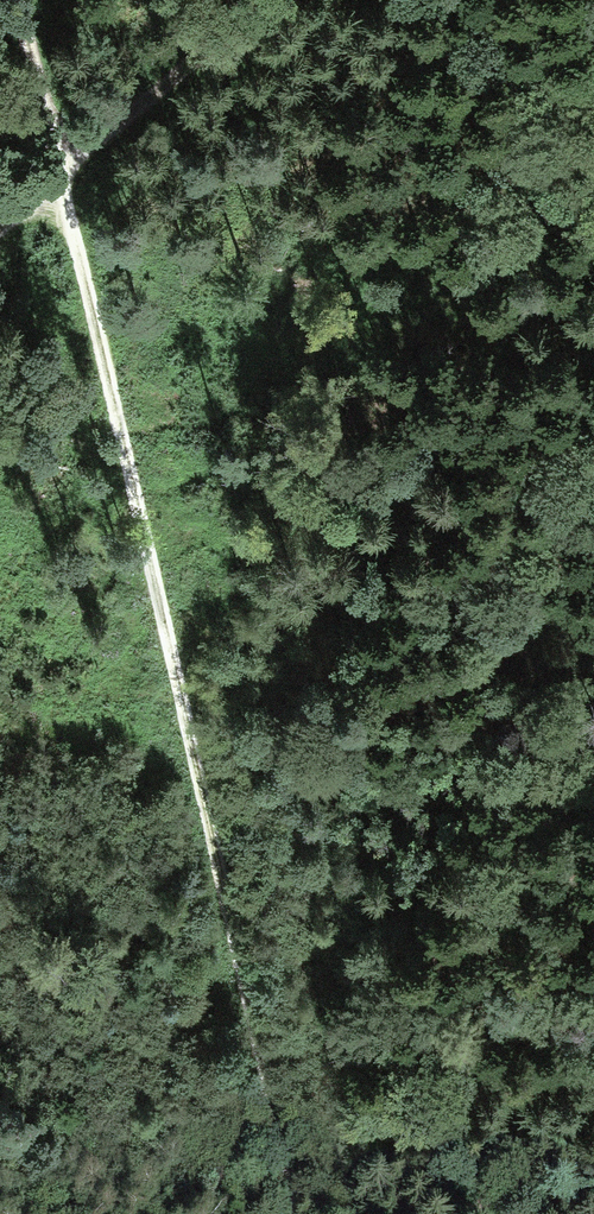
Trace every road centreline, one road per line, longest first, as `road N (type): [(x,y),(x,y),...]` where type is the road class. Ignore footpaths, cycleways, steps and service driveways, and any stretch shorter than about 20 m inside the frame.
road 1 (track): [(294,1213),(13,0)]
road 2 (track): [(262,0),(0,220)]
road 3 (track): [(593,1082),(476,1213)]

